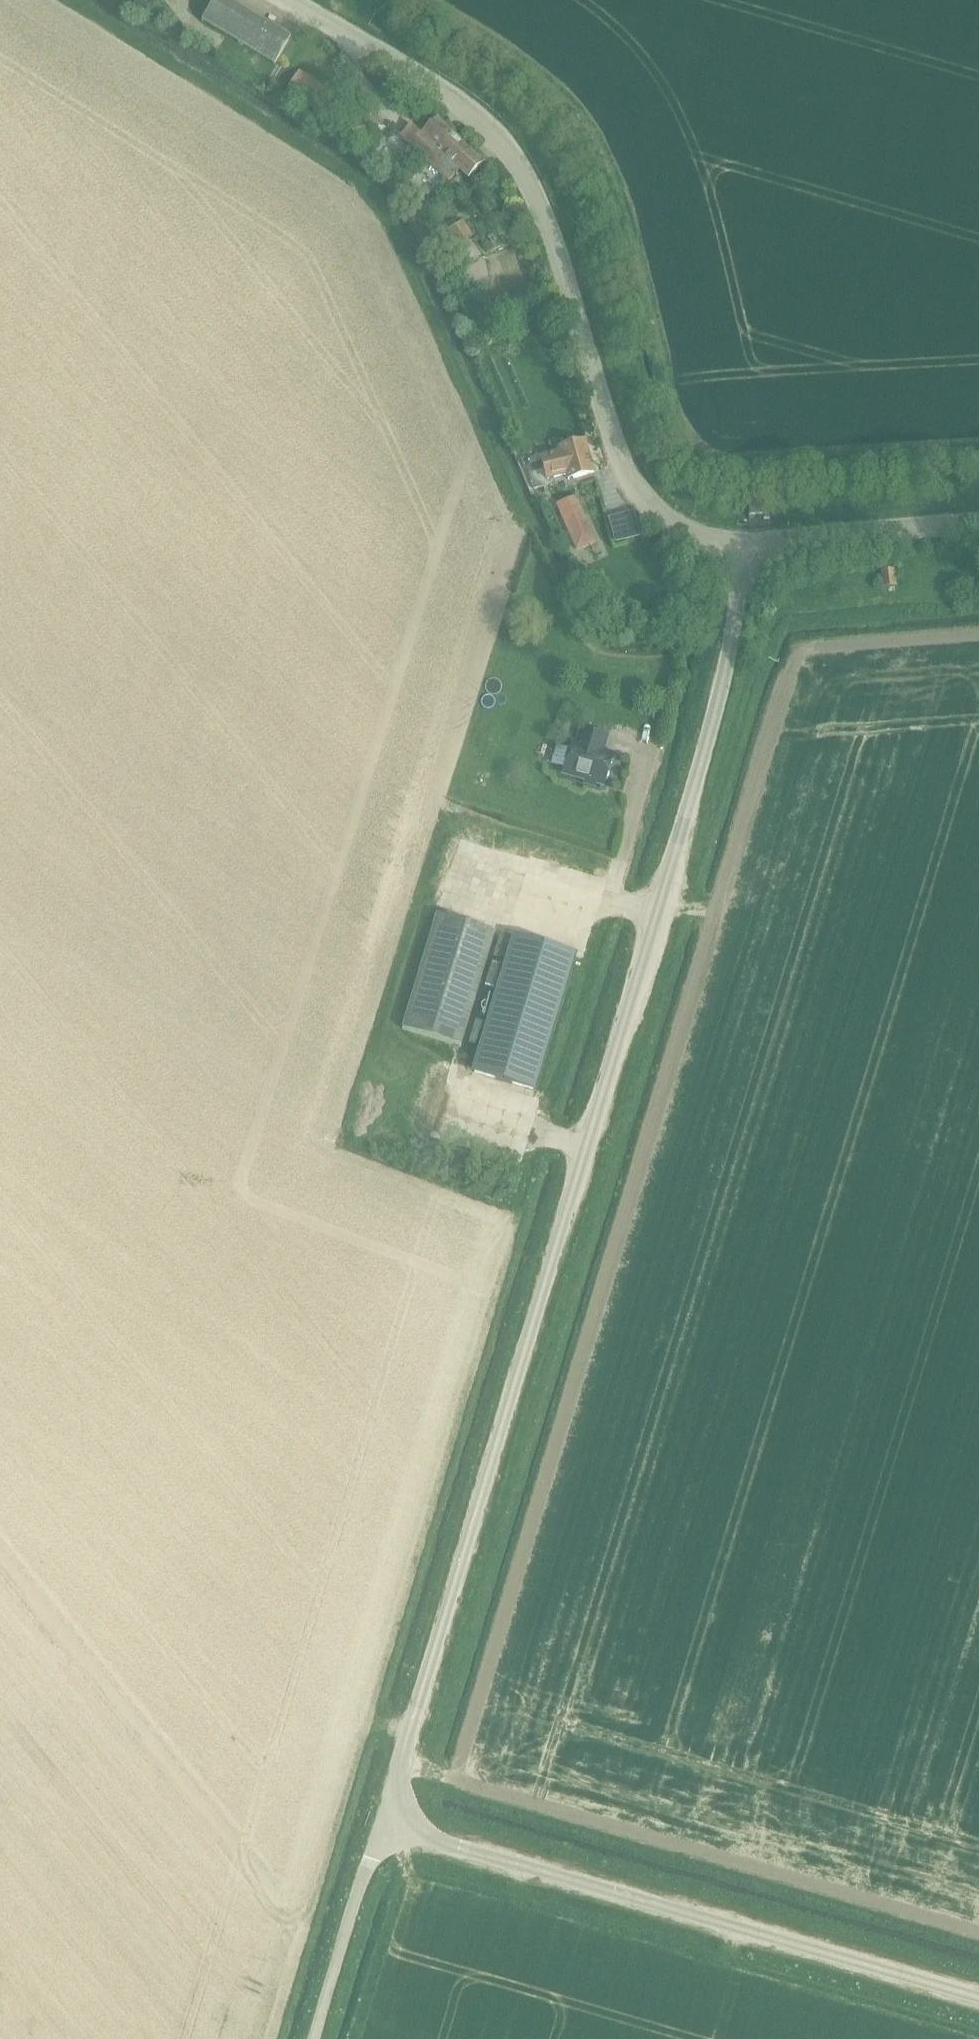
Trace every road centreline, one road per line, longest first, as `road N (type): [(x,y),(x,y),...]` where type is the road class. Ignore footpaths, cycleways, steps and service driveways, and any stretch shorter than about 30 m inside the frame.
road 1 (tertiary): [(383,1826),(711,728),(751,545)]
road 2 (tertiary): [(751,545),(673,524),(646,509),(631,488),(532,188),(501,144),(445,94),(288,0)]
road 3 (tertiary): [(978,1996),(383,1826)]
road 4 (unclassified): [(751,545),(978,525)]
road 5 (unclassified): [(314,2038),(383,1826)]

